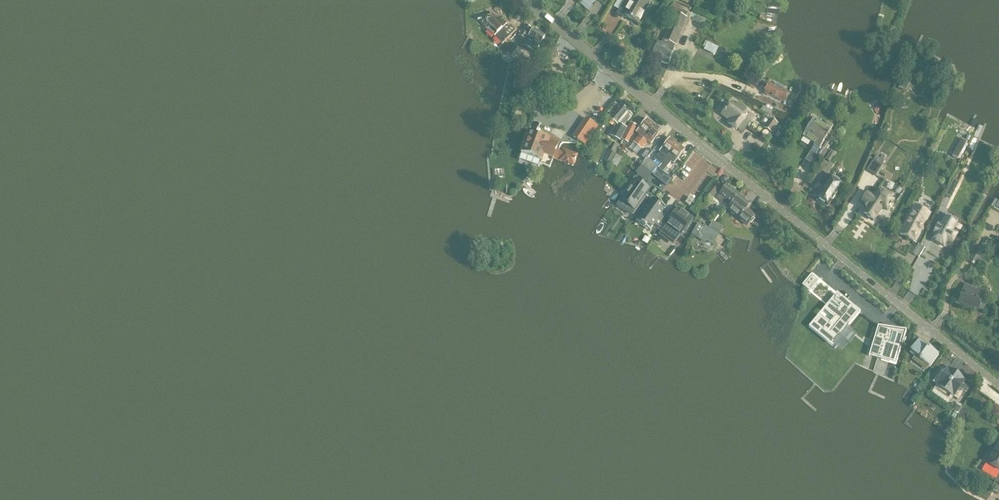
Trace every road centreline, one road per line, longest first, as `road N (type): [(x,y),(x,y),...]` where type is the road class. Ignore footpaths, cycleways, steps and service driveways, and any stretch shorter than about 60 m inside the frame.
road 1 (tertiary): [(998,383),(712,154)]
road 2 (tertiary): [(712,154),(526,0)]

